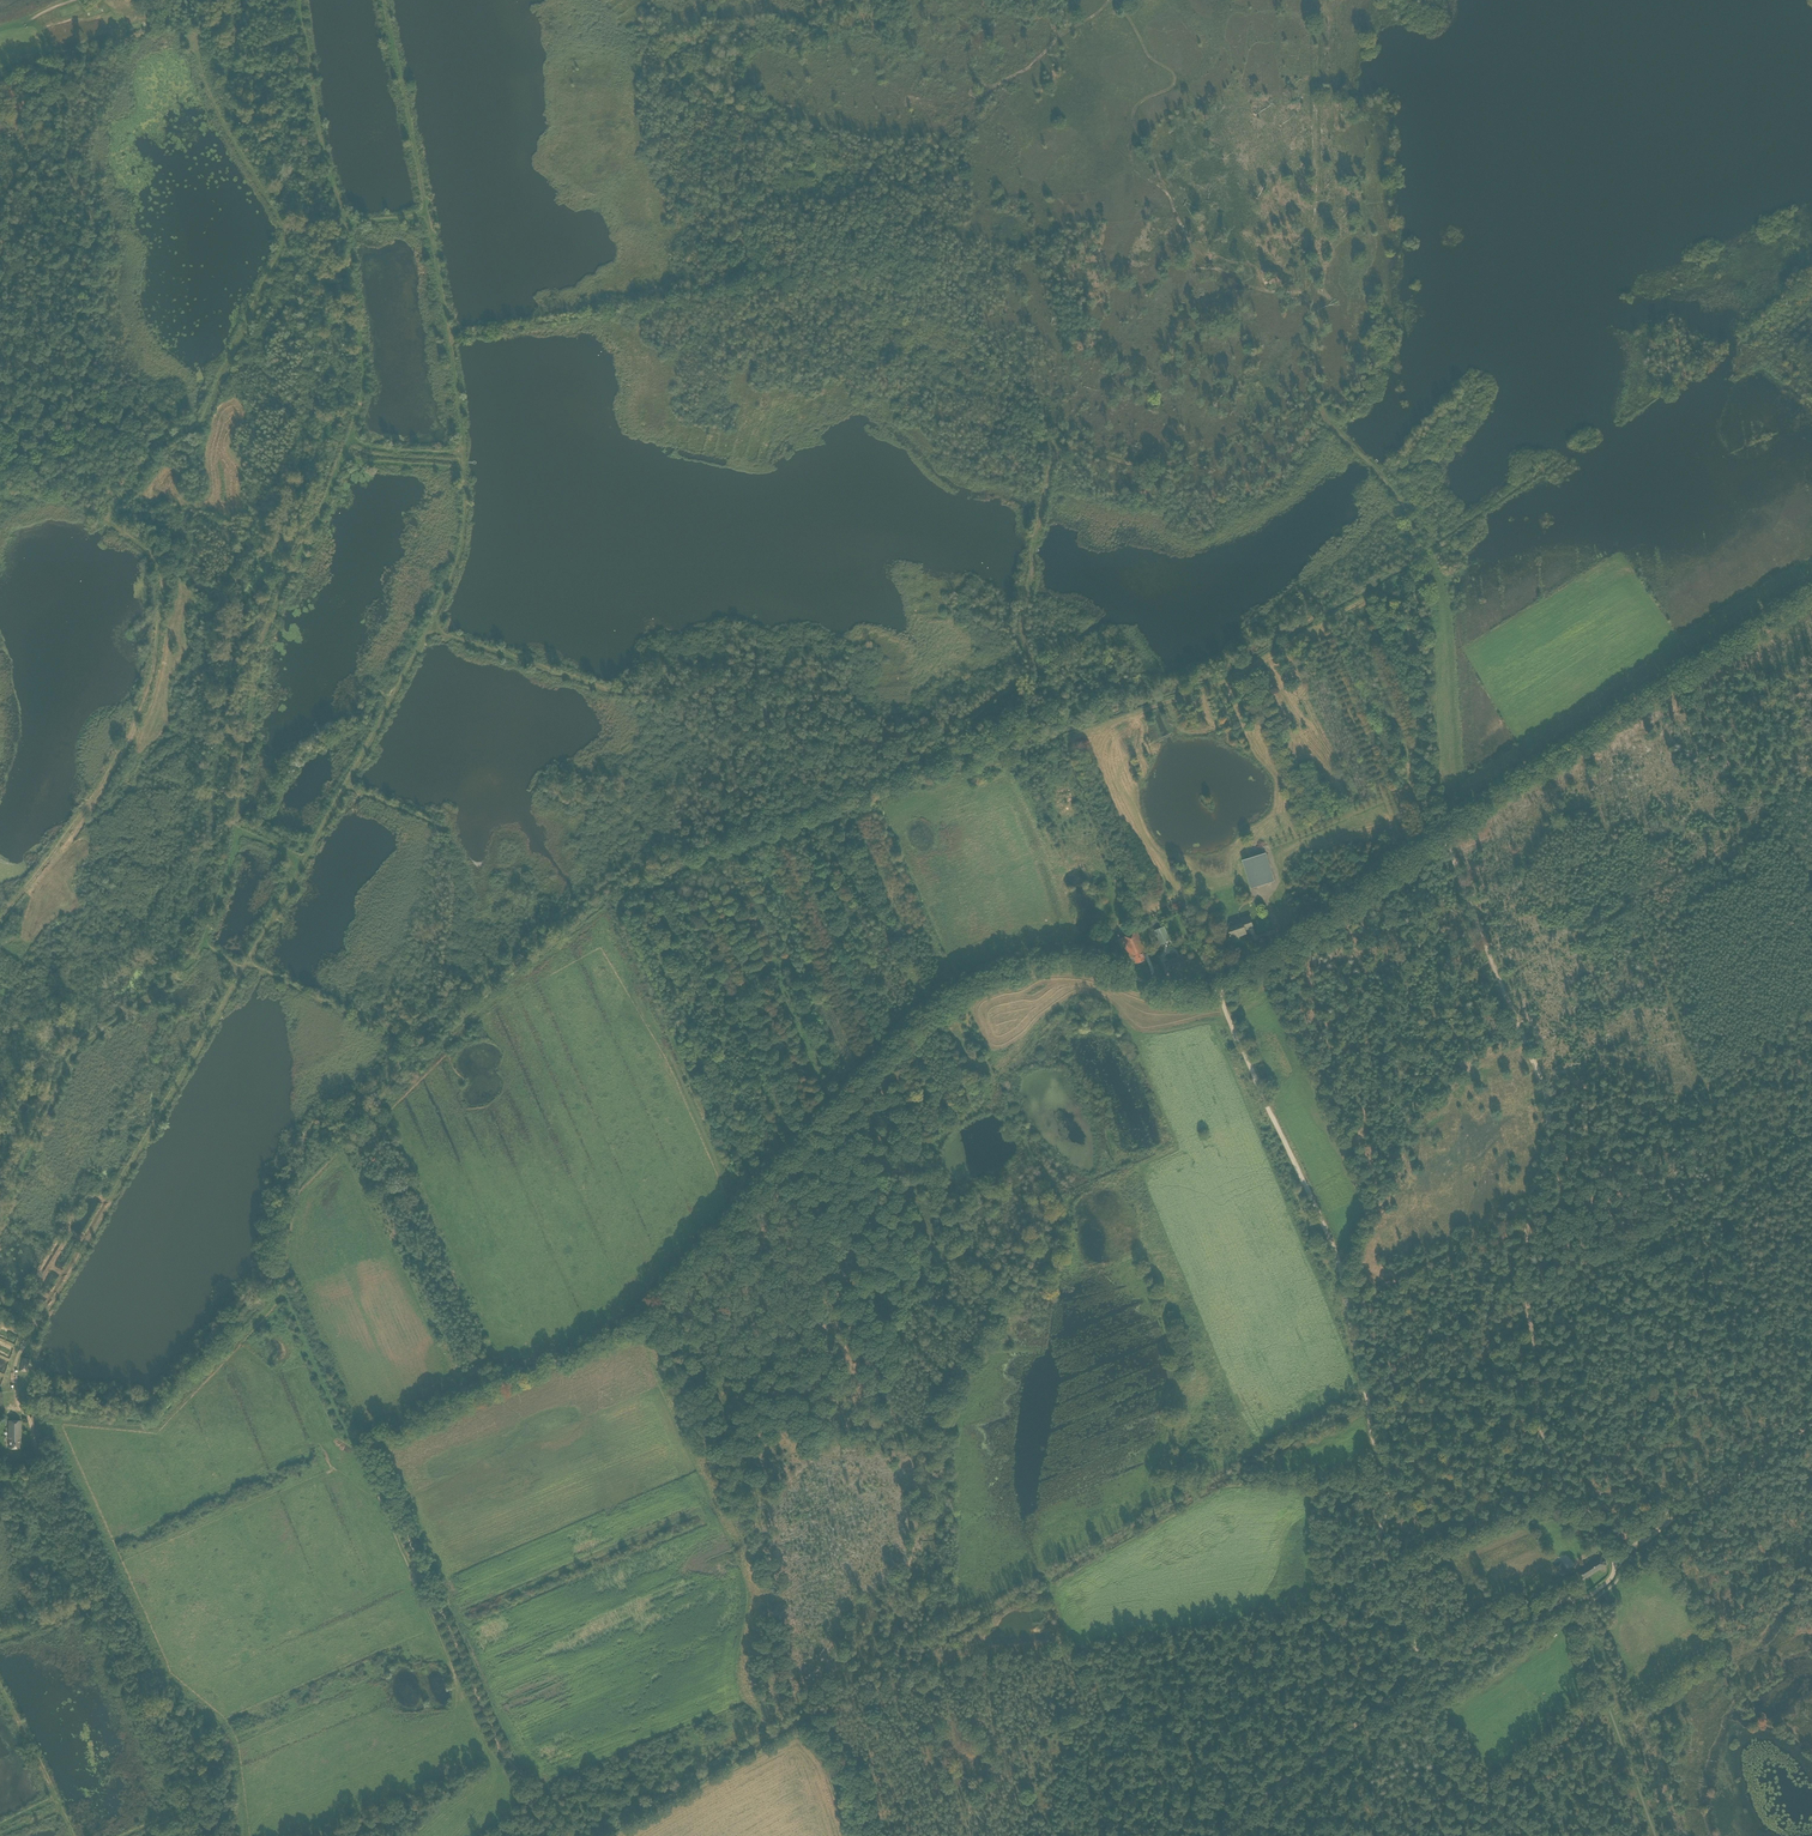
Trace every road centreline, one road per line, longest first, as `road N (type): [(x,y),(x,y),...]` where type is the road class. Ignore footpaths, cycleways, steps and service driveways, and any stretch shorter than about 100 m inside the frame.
road 1 (track): [(381,0),(420,177),(462,445),(459,555),(428,629),(615,692),(830,727),(907,760),(1030,662),(1022,623),(1051,442),(1146,467),(1178,462),(1316,401),(1406,511),(1428,780),(1443,835)]
road 2 (track): [(202,1835),(51,1493),(30,1425),(16,1409),(15,1365),(250,960),(428,629)]
road 3 (track): [(566,1835),(500,1747),(373,1442),(640,1324),(872,1071),(960,994),(1038,963),(1110,969)]
road 4 (track): [(1501,981),(1632,906),(1703,1085),(1811,1020)]
road 5 (track): [(1443,835),(1811,596)]
road 6 (track): [(1347,1297),(1370,1435),(1390,1474),(1375,1583),(1415,1639),(1412,1685)]
road 7 (track): [(1616,1560),(1560,1480),(1539,1417),(1528,1216)]
road 8 (track): [(1219,990),(1347,1297)]
road 9 (track): [(1443,835),(1219,990)]
road 10 (track): [(1528,1216),(1548,1131),(1544,1088),(1501,981)]
road 11 (track): [(1222,1835),(1323,1748),(1412,1685)]
road 12 (track): [(1811,1423),(1616,1560)]
road 13 (track): [(1347,1297),(1528,1216)]
road 14 (track): [(1412,1685),(1510,1620),(1570,1598)]
road 15 (track): [(1501,981),(1443,835)]

